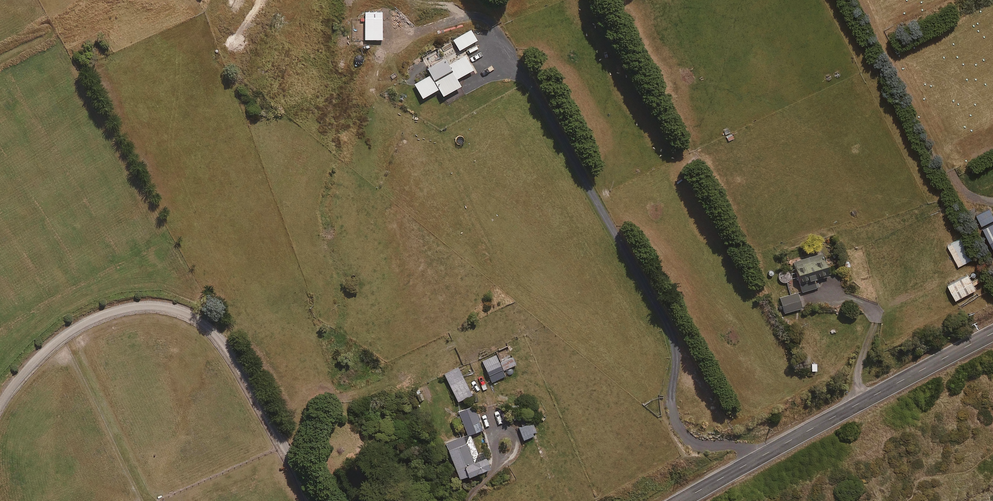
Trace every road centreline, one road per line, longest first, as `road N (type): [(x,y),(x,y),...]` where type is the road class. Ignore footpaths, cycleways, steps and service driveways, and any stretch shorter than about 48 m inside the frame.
road 1 (secondary): [(681,500),(992,333)]

